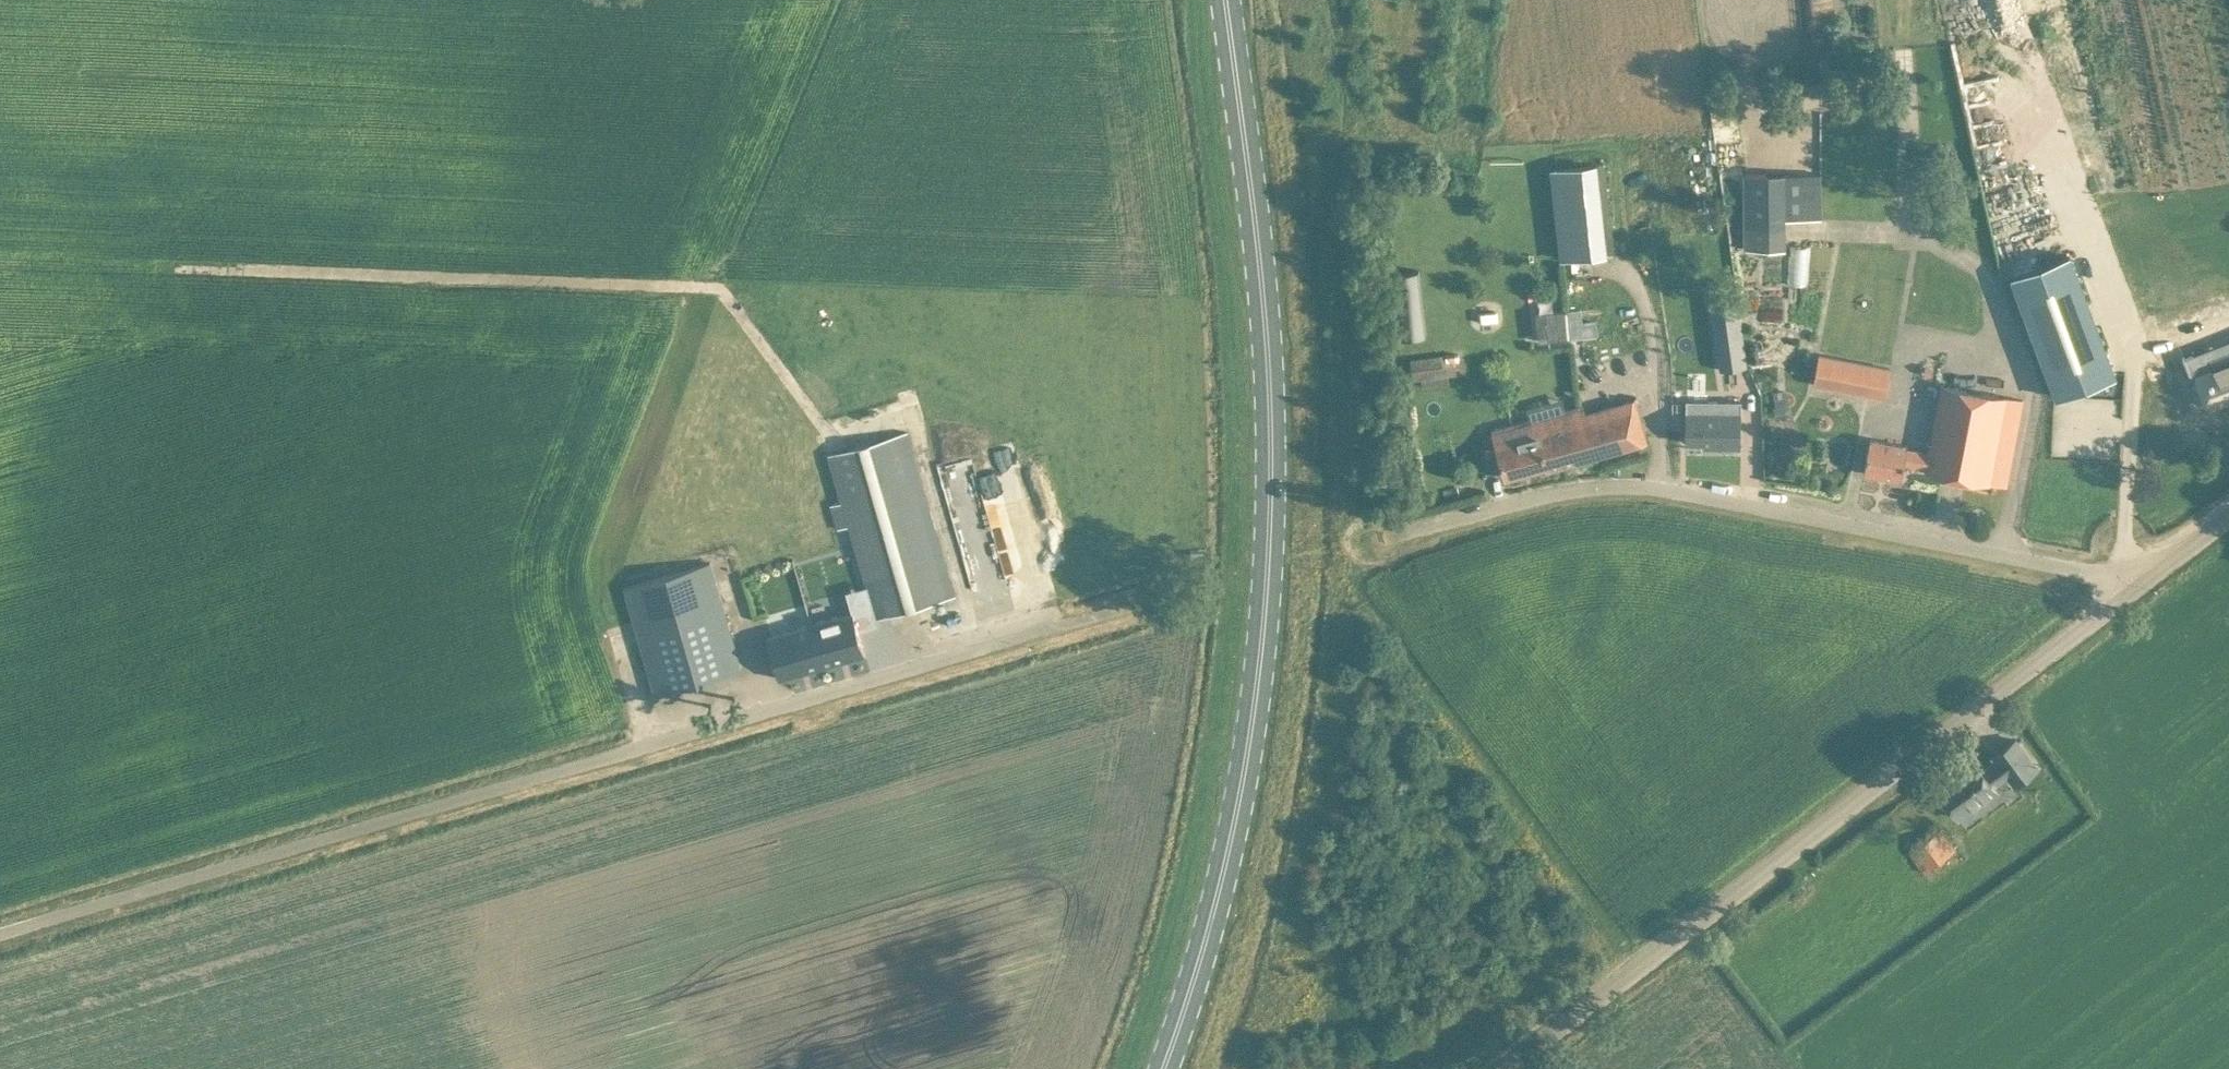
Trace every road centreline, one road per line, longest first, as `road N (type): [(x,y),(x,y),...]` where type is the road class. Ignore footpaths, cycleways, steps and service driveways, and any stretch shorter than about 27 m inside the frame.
road 1 (unclassified): [(0,934),(1172,595)]
road 2 (primary): [(1161,1068),(1233,825),(1268,565),(1269,371),(1225,0)]
road 3 (unclassified): [(1505,1068),(2144,581)]
road 4 (unclassified): [(1402,534),(1533,498),(1628,485),(2144,581)]
road 5 (track): [(1398,549),(1369,562),(1353,554),(1349,530),(1380,522),(1402,534)]

